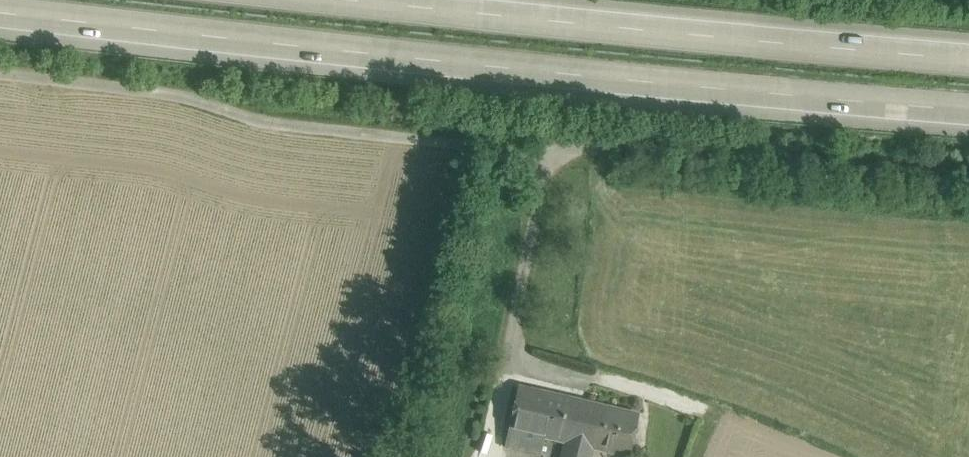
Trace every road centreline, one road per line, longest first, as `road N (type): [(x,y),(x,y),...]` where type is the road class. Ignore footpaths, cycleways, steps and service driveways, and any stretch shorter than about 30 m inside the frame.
road 1 (motorway): [(0,13),(772,98),(968,111)]
road 2 (motorway): [(968,54),(396,0)]
road 3 (unclassified): [(0,73),(191,96),(261,123),(540,152)]
road 4 (unclassified): [(540,152),(793,158),(968,176)]
road 5 (unclassified): [(540,152),(490,456)]

